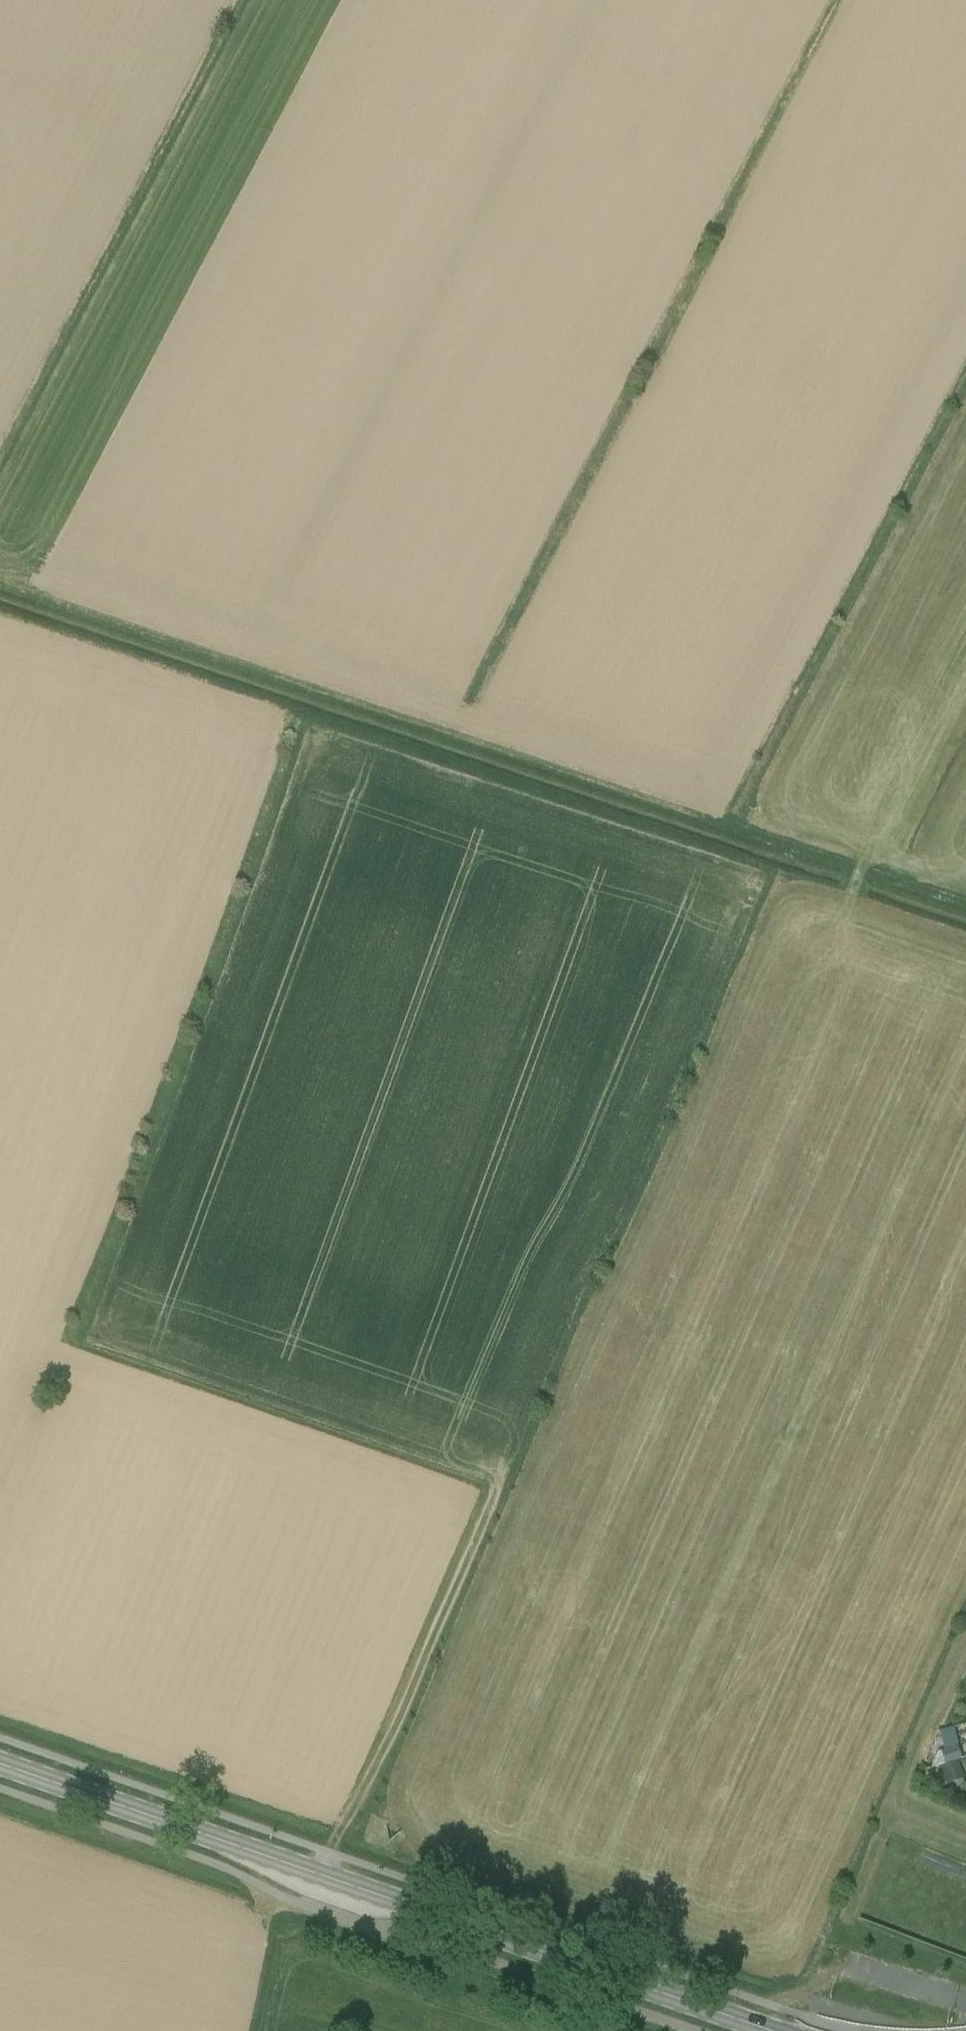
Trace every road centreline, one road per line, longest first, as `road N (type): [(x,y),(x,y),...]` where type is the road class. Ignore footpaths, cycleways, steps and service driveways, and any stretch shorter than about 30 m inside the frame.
road 1 (primary): [(773,2030),(0,1770)]

